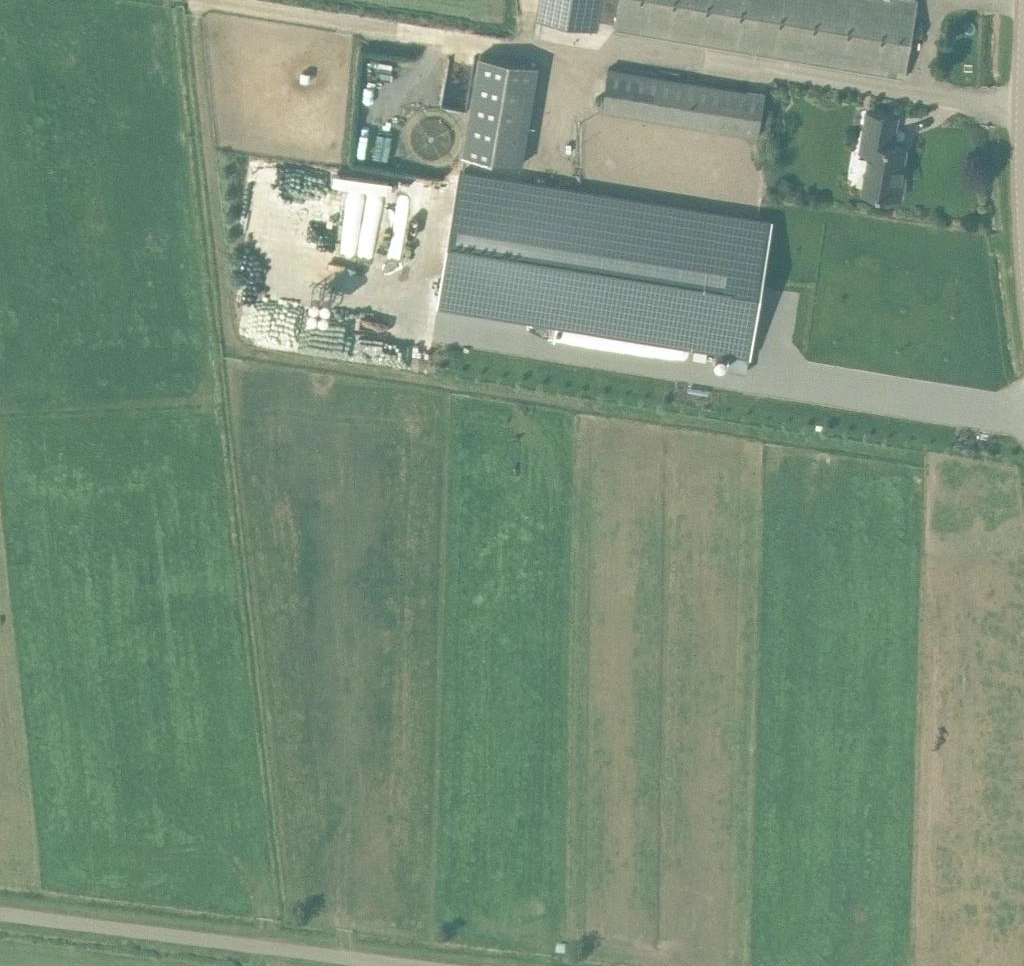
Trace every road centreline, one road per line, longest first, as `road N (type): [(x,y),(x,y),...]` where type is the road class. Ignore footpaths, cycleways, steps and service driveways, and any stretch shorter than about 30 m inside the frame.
road 1 (unclassified): [(352,965),(0,924)]
road 2 (unclassified): [(1023,228),(1023,36)]

